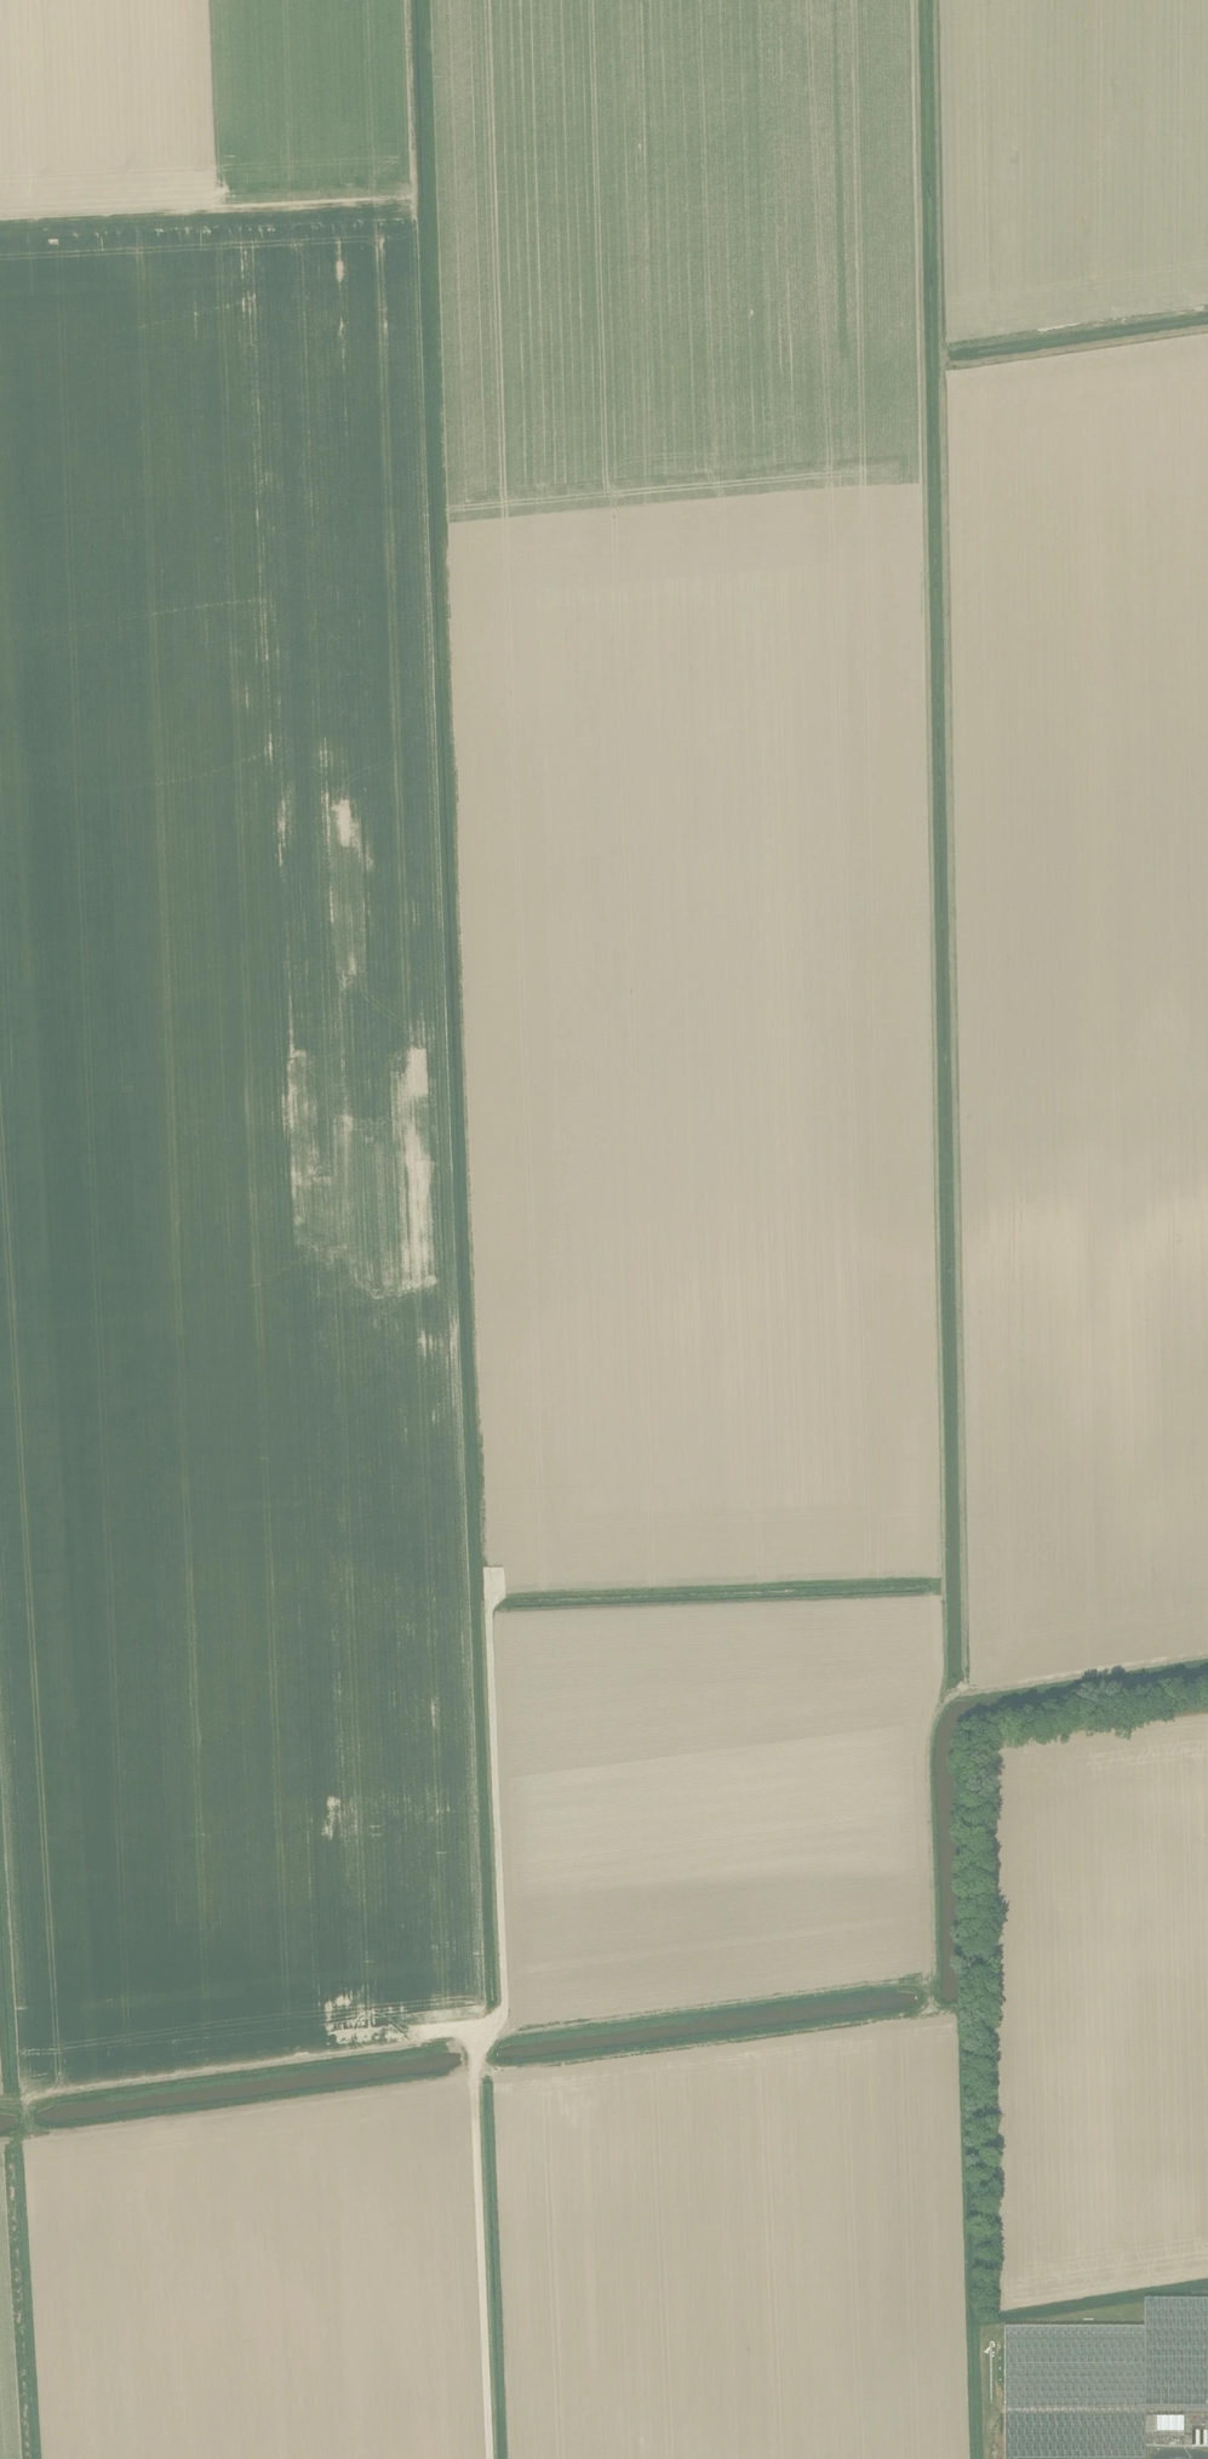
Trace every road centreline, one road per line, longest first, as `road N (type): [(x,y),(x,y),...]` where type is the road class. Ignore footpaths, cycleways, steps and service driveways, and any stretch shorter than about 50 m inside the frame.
road 1 (track): [(495,2458),(473,2031),(500,1990),(490,1587)]

